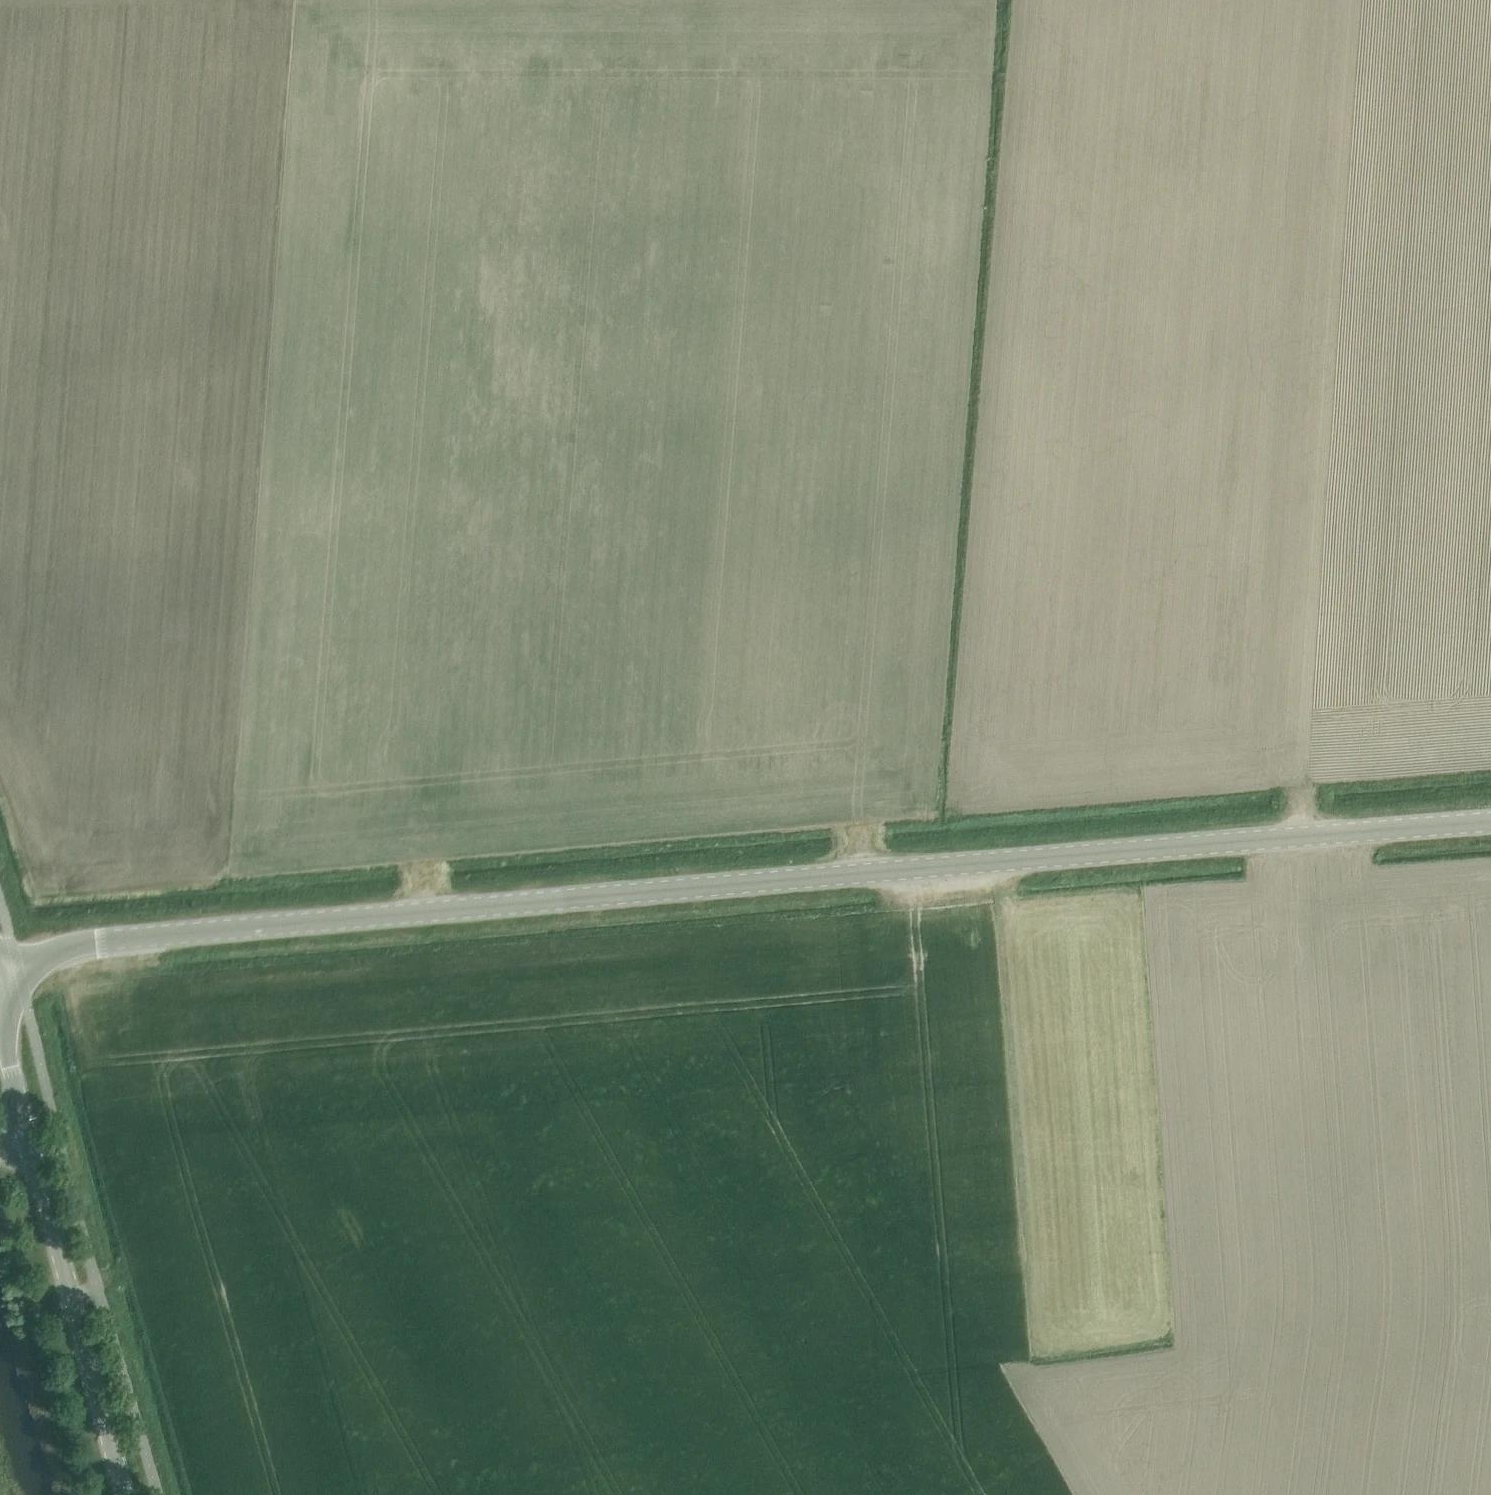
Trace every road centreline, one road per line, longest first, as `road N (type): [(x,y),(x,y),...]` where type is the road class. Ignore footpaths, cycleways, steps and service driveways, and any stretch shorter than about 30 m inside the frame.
road 1 (tertiary): [(17,970),(59,948),(107,938),(1490,822)]
road 2 (tertiary): [(127,1494),(27,1134)]
road 3 (tertiary): [(27,1134),(5,1022),(17,970)]

